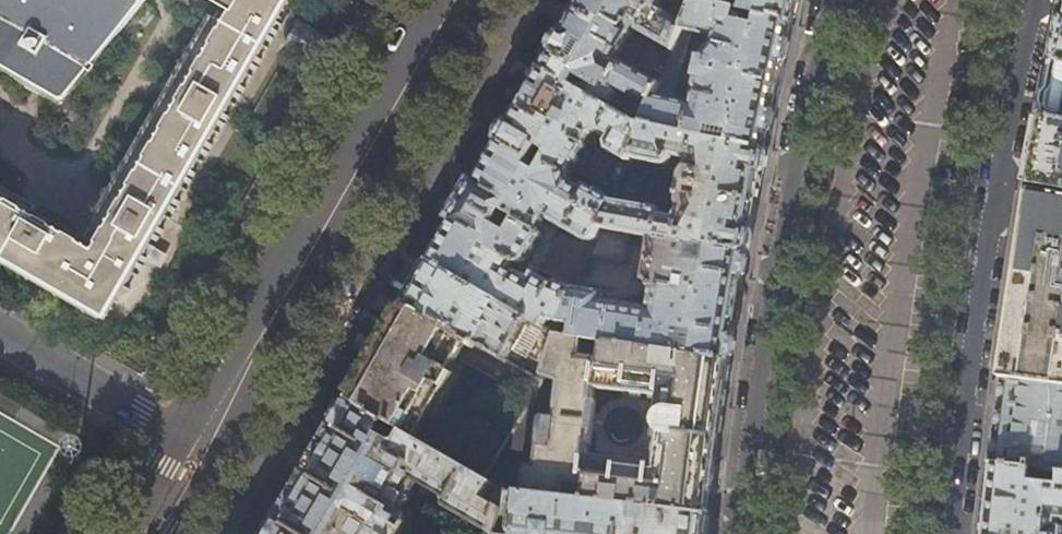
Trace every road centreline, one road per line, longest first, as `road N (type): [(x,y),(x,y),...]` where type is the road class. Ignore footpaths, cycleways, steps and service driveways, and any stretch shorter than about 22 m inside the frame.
road 1 (tertiary): [(830,0),(770,295),(739,533)]
road 2 (tertiary): [(952,533),(1003,162),(1037,0)]
road 3 (primary): [(226,395),(454,0)]
road 4 (residential): [(177,433),(0,333)]
road 5 (primary): [(179,533),(223,457),(226,395)]

